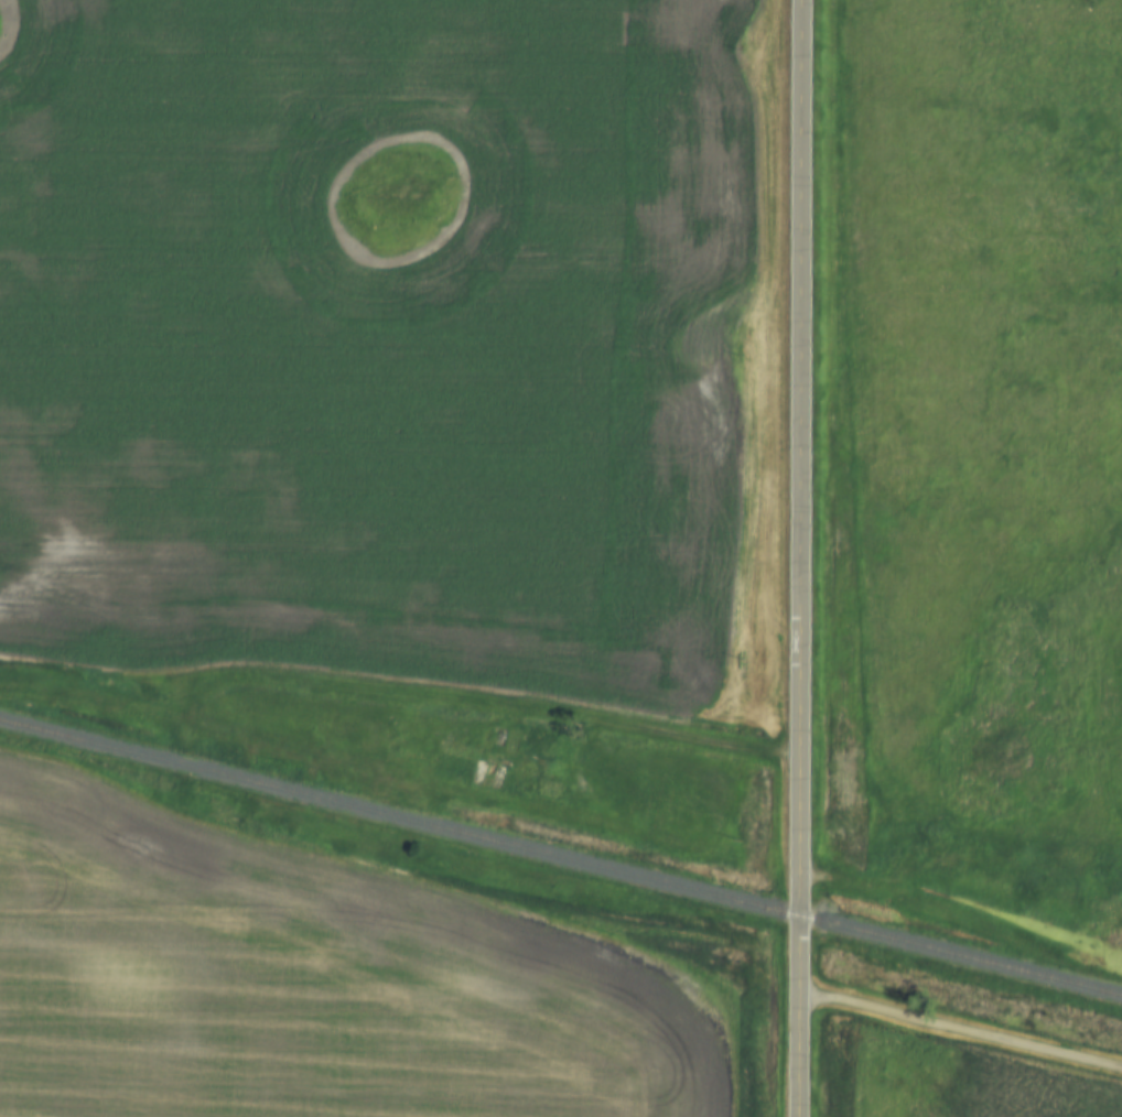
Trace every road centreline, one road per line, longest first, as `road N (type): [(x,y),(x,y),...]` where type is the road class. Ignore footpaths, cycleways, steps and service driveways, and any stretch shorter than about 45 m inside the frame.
road 1 (tertiary): [(799,1116),(811,0)]

